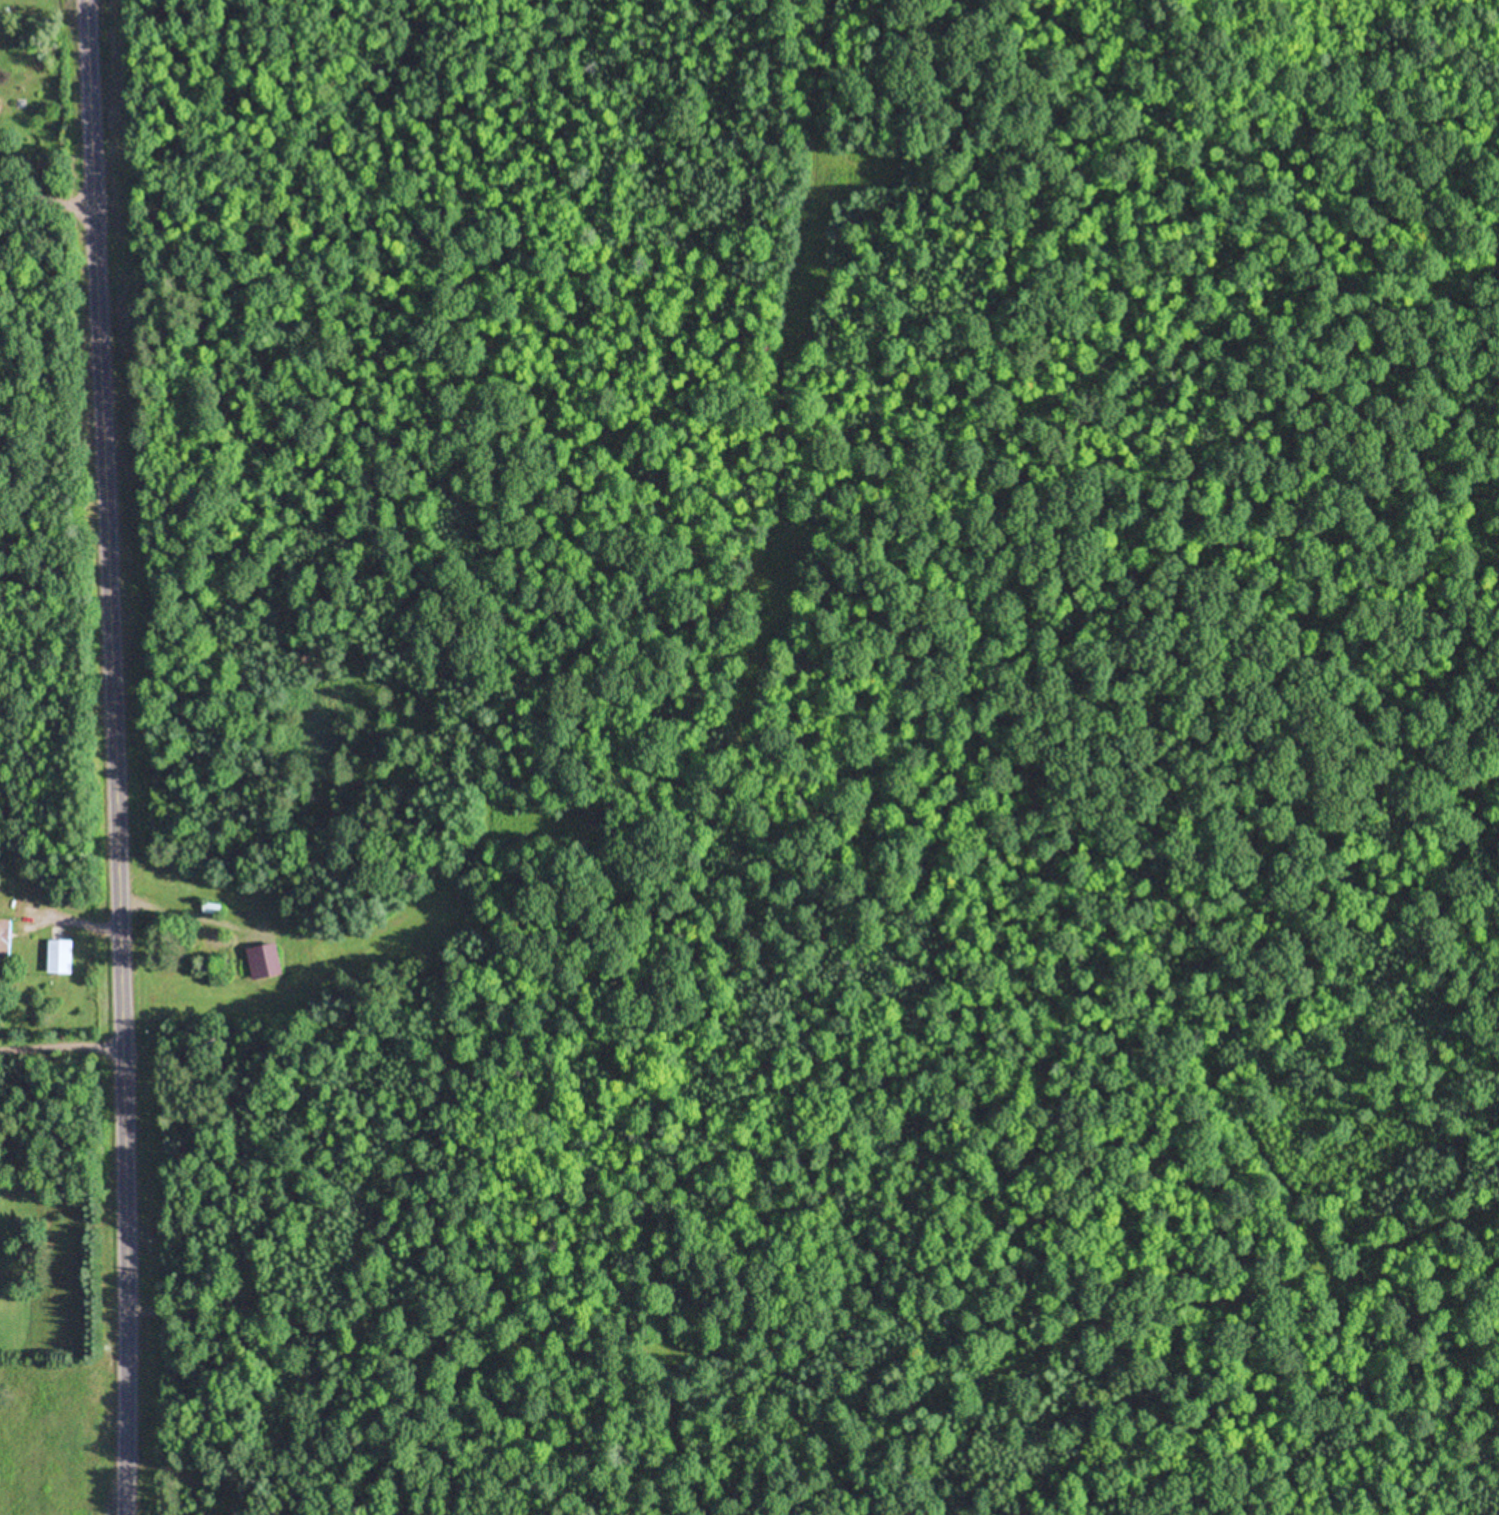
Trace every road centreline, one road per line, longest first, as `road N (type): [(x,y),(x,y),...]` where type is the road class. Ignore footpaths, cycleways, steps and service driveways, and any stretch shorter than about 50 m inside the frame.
road 1 (tertiary): [(99,0),(129,604),(134,1514)]

